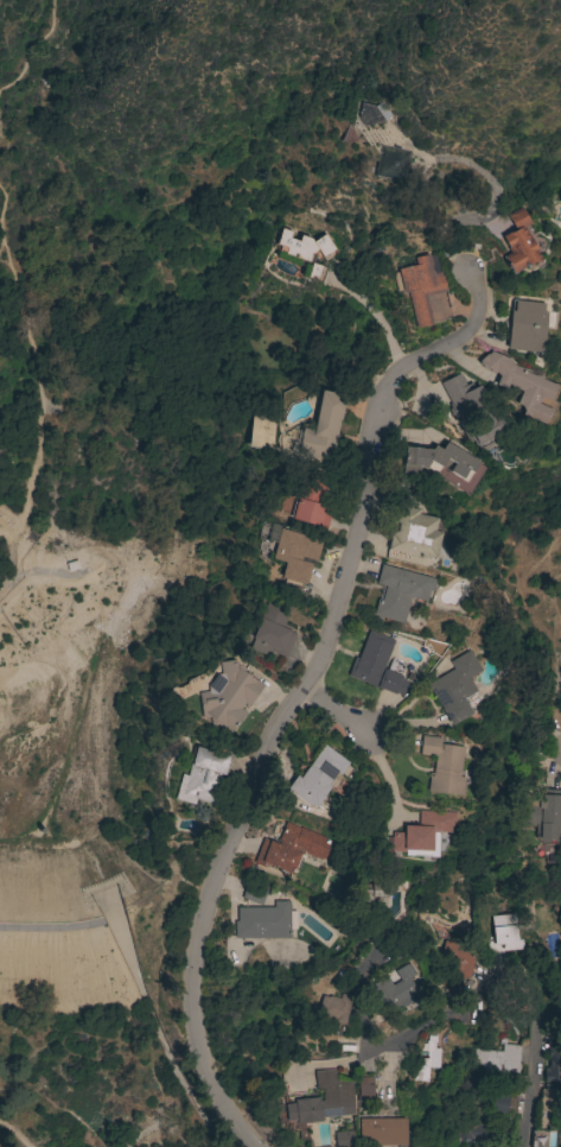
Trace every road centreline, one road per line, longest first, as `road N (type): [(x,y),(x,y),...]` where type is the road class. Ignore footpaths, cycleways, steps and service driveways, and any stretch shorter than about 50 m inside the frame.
road 1 (residential): [(262,1146),(211,1088),(193,1028),(195,957),(261,763),(321,653),(349,568),(388,378),(476,318),(472,283),(461,271)]
road 2 (residential): [(522,1146),(534,1050),(522,977)]
road 3 (residential): [(522,977),(489,980),(440,1019),(376,1053)]

